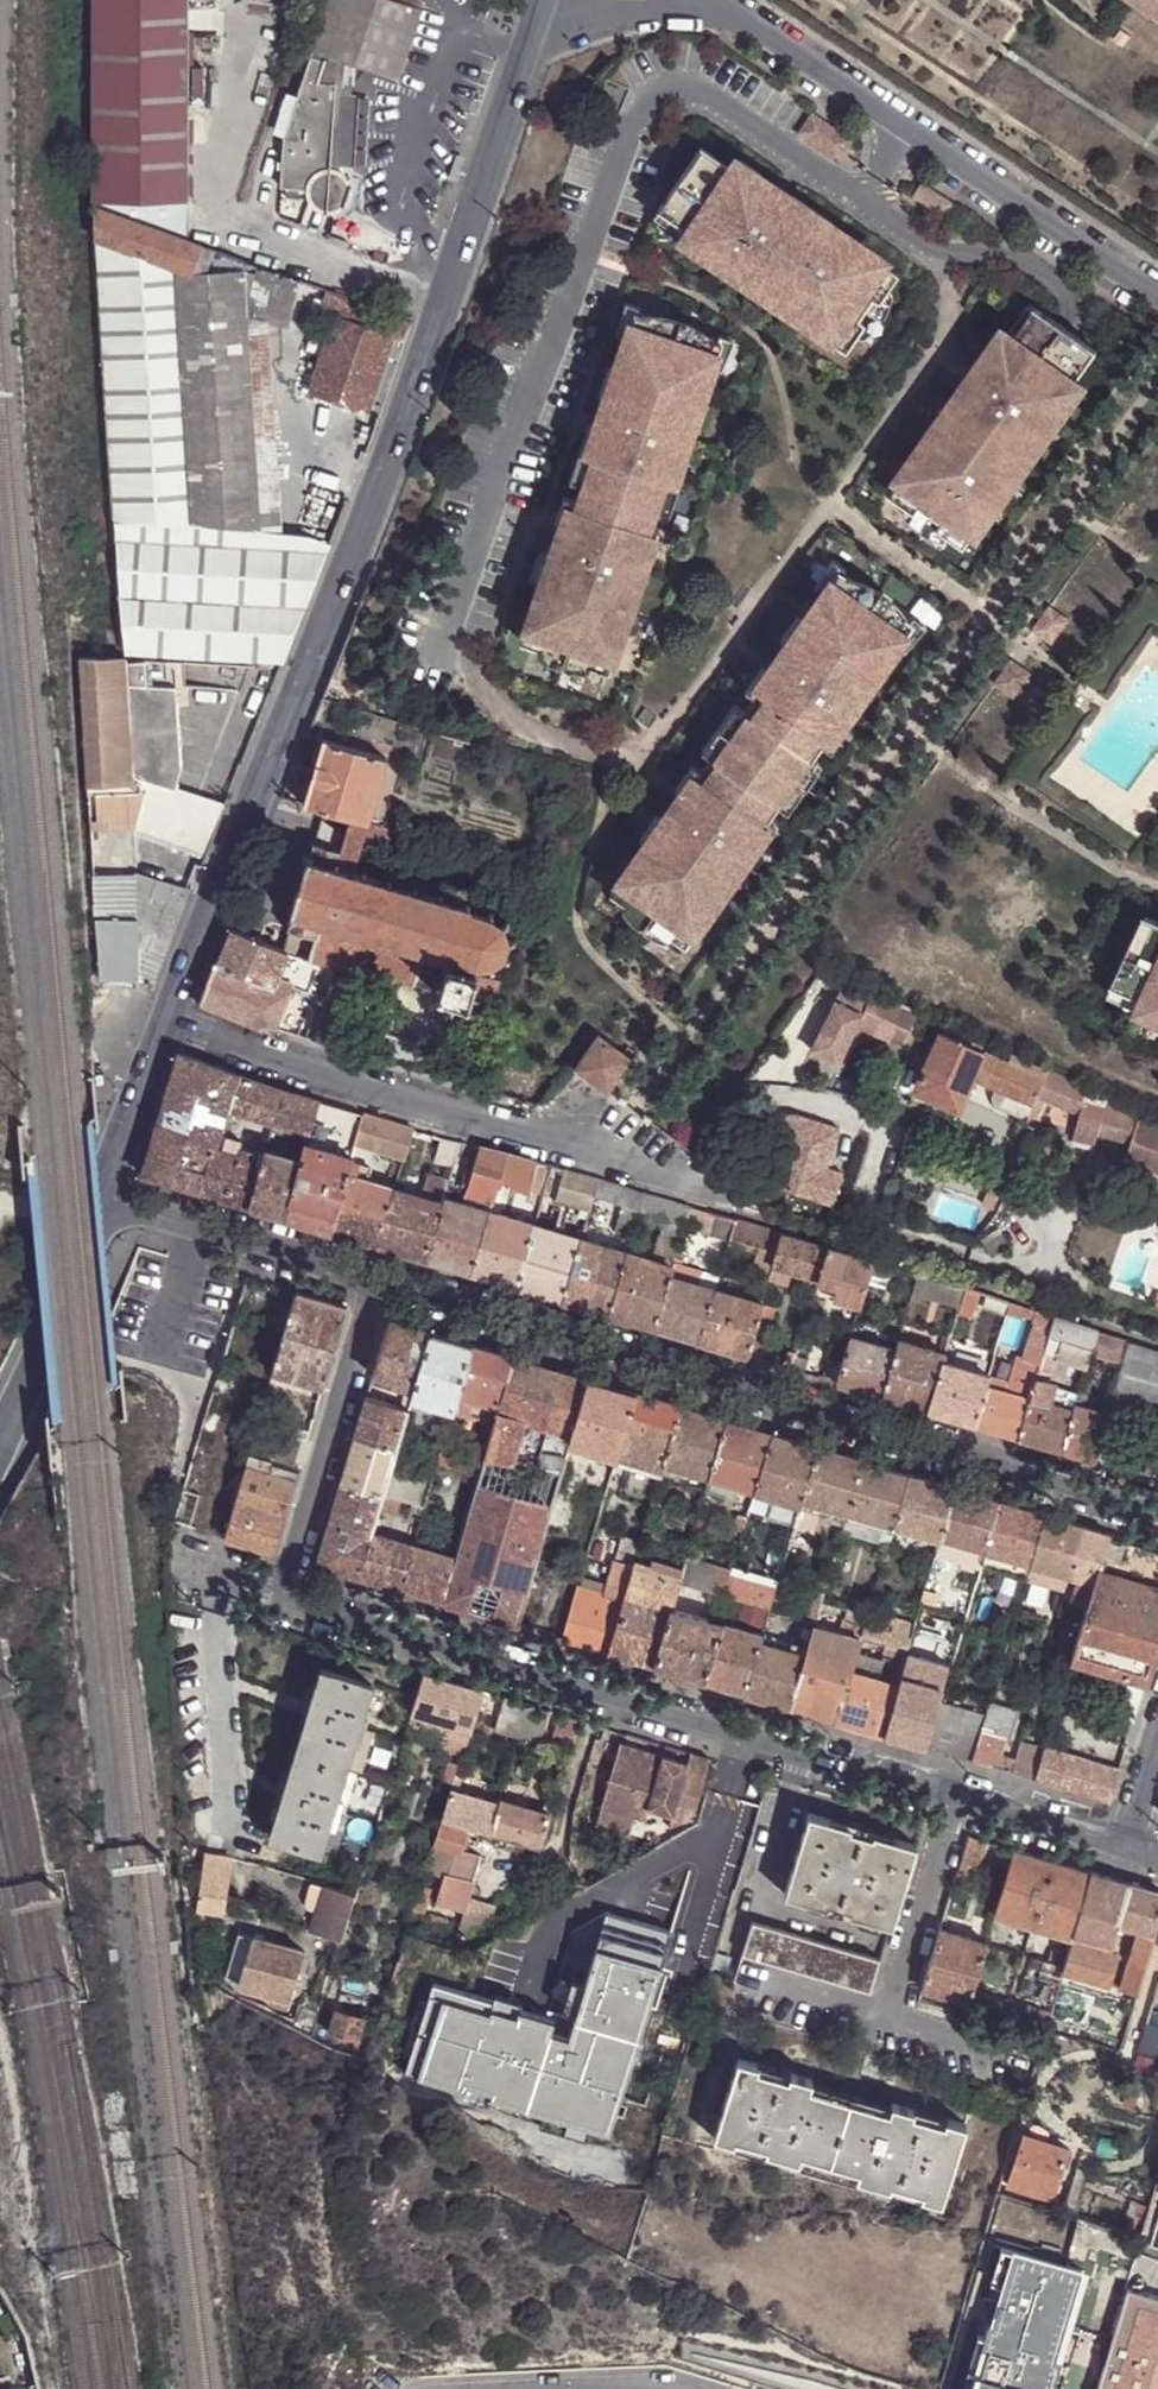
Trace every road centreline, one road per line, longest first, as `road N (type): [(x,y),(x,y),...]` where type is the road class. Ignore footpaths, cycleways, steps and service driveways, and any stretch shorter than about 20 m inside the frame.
road 1 (tertiary): [(532,53),(392,458),(168,1021)]
road 2 (residential): [(1125,1847),(280,1596)]
road 3 (residential): [(380,1280),(1157,1515)]
road 4 (residential): [(725,1208),(683,1185),(168,1021)]
road 5 (unclassified): [(737,17),(1157,286)]
road 6 (residential): [(280,1596),(380,1280)]
road 7 (residential): [(106,1204),(380,1280)]
road 8 (tertiary): [(106,1204),(0,1436)]
road 9 (residential): [(532,53),(594,24),(671,13),(737,17)]
road 10 (tertiary): [(168,1021),(106,1204)]

